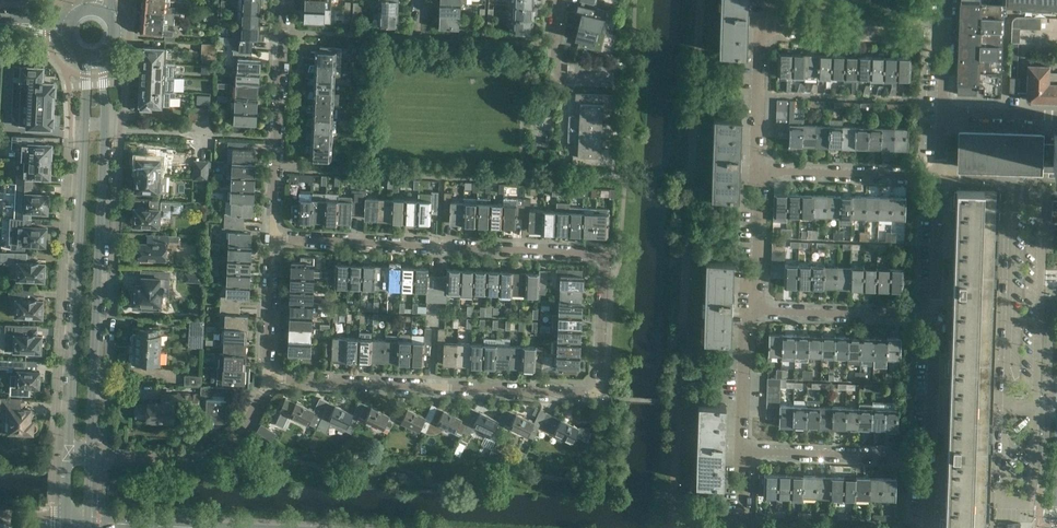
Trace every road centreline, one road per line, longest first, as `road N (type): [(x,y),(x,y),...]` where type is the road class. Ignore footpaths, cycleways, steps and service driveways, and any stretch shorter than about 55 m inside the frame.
road 1 (unclassified): [(269,380),(598,394),(608,247),(272,232)]
road 2 (secondary): [(90,457),(102,54)]
road 3 (secondary): [(83,56),(70,454)]
road 4 (residential): [(283,0),(272,232)]
road 5 (unclassified): [(269,380),(220,455),(198,463),(90,457)]
road 6 (residential): [(746,452),(933,460)]
road 7 (residential): [(938,316),(757,310)]
road 8 (residential): [(761,172),(942,177)]
road 9 (residential): [(947,28),(774,29)]
road 10 (residential): [(761,172),(760,42),(774,29)]
road 11 (unclassified): [(272,232),(269,380)]
road 12 (residential): [(746,452),(748,323),(757,310)]
road 13 (residential): [(933,460),(938,316)]
road 14 (residential): [(938,316),(942,177)]
road 15 (residential): [(757,310),(761,172)]
road 16 (residential): [(614,80),(566,79),(556,69),(558,0)]

